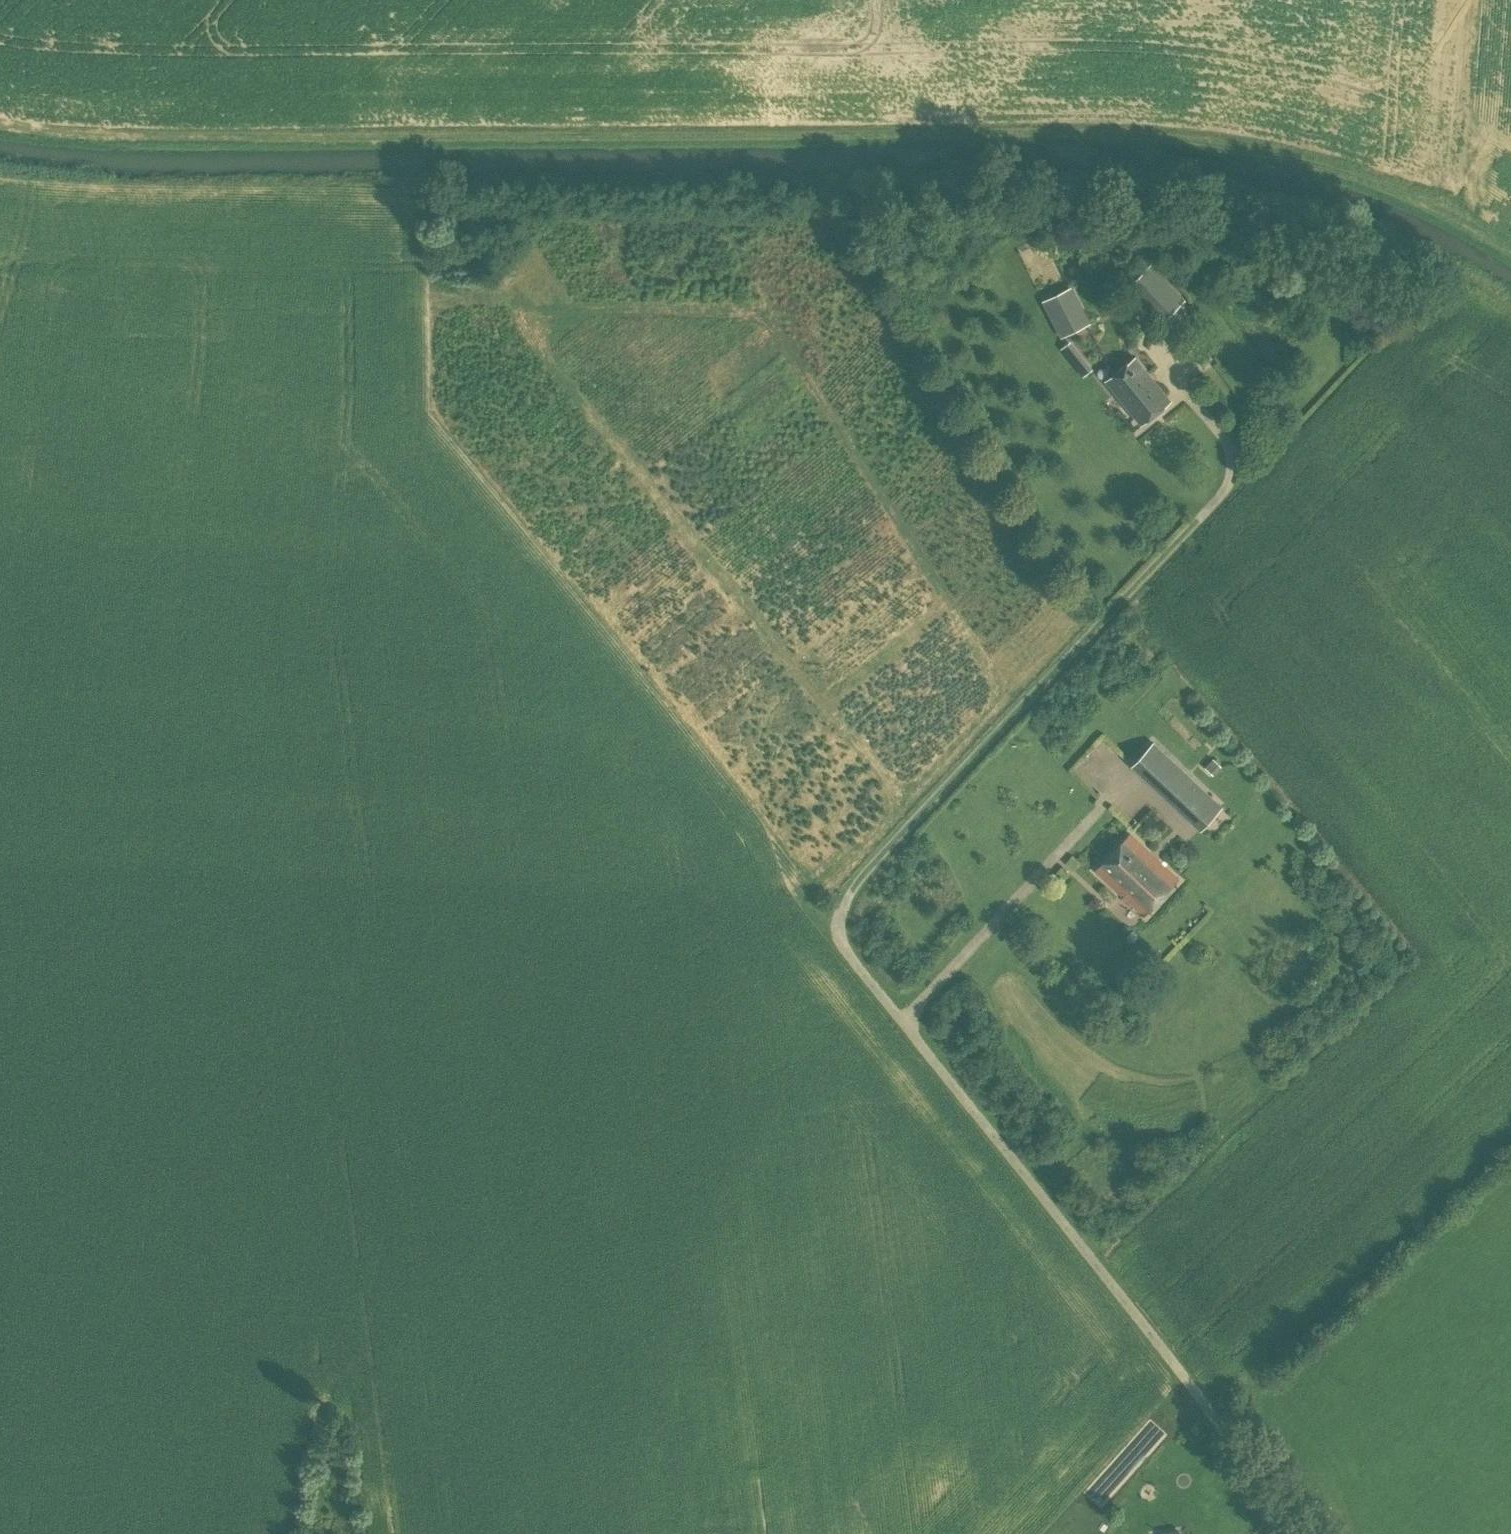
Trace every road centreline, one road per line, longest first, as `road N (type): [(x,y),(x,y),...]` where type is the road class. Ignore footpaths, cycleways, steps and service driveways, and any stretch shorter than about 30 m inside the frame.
road 1 (unclassified): [(1309,1533),(857,948),(846,904),(859,868),(1162,566)]

